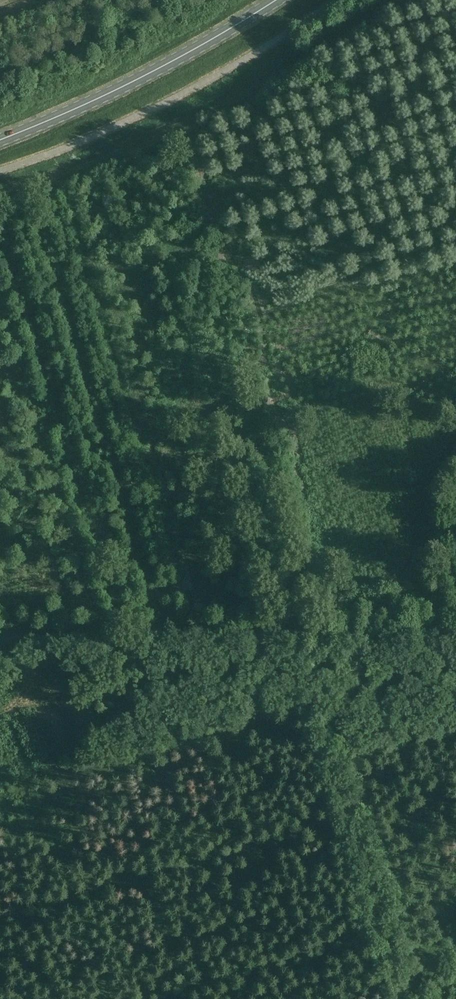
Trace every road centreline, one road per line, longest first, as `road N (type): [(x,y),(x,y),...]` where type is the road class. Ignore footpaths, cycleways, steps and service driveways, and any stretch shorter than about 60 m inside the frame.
road 1 (track): [(455,621),(0,636)]
road 2 (secondary): [(0,139),(103,96),(276,0)]

